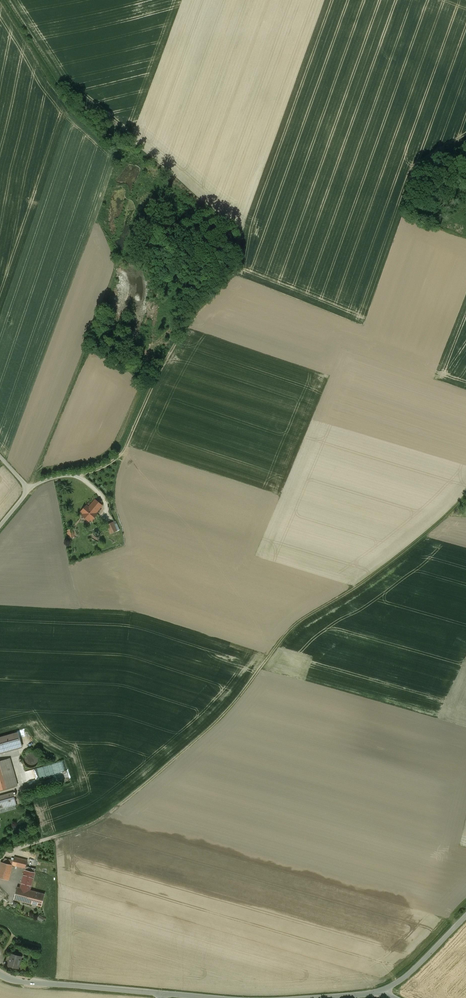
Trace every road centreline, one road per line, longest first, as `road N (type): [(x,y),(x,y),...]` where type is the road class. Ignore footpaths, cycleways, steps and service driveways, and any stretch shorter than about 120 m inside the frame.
road 1 (track): [(0,858),(118,807),(231,704),(294,626),(380,570),(465,493)]
road 2 (unclassified): [(0,974),(163,994)]
road 3 (track): [(150,388),(126,447),(107,465),(75,475)]

